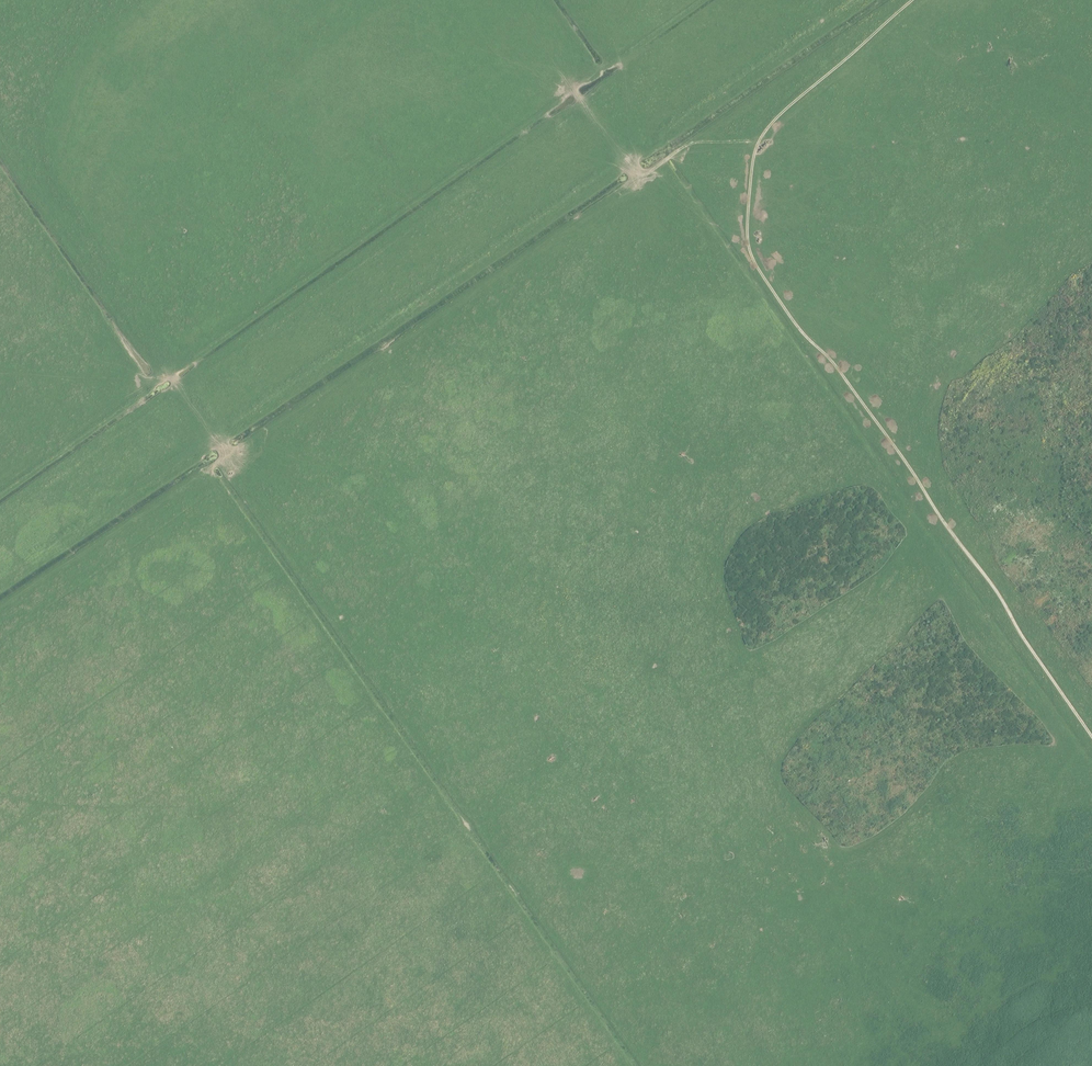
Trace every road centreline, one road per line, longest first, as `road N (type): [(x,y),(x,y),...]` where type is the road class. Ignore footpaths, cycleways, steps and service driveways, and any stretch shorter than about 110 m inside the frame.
road 1 (track): [(912,0),(783,110),(758,144),(750,250),(802,332),(895,447),(1091,738)]

